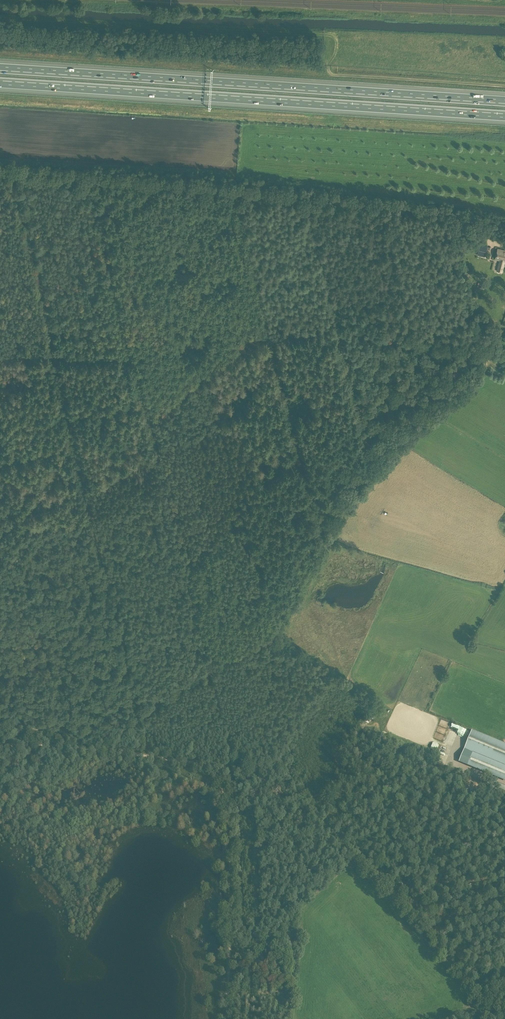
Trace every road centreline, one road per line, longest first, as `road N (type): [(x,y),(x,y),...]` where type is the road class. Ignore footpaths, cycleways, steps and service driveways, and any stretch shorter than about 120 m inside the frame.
road 1 (track): [(150,757),(10,171)]
road 2 (unclassified): [(504,228),(379,204),(0,170)]
road 3 (motorway): [(0,83),(504,116)]
road 4 (motorway): [(504,101),(0,69)]
road 5 (track): [(0,750),(90,748),(203,765),(216,776),(228,830),(226,1018)]
road 6 (track): [(203,765),(272,786),(394,896),(487,881),(504,867)]
road 7 (track): [(504,86),(329,74),(328,66)]

